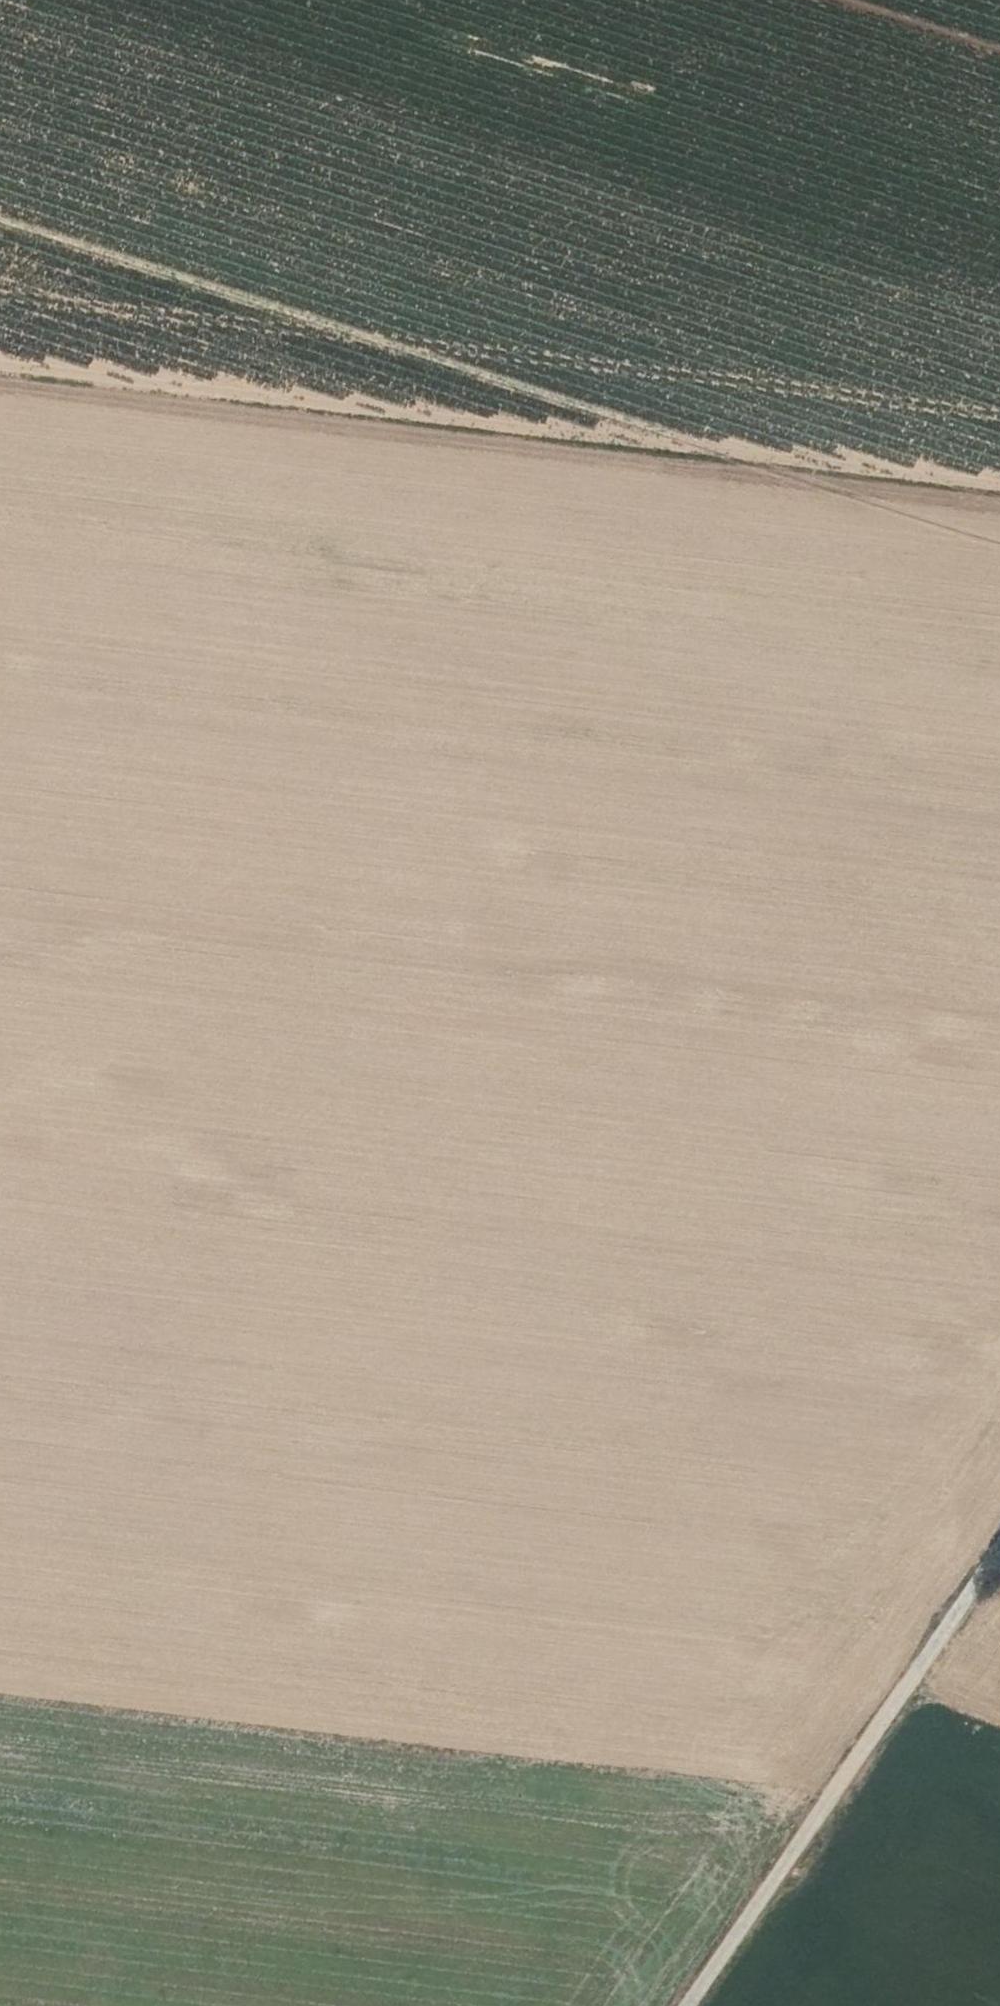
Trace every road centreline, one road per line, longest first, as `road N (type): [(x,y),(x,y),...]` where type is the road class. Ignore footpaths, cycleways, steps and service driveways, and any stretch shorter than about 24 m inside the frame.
road 1 (track): [(999,1548),(689,2005)]

